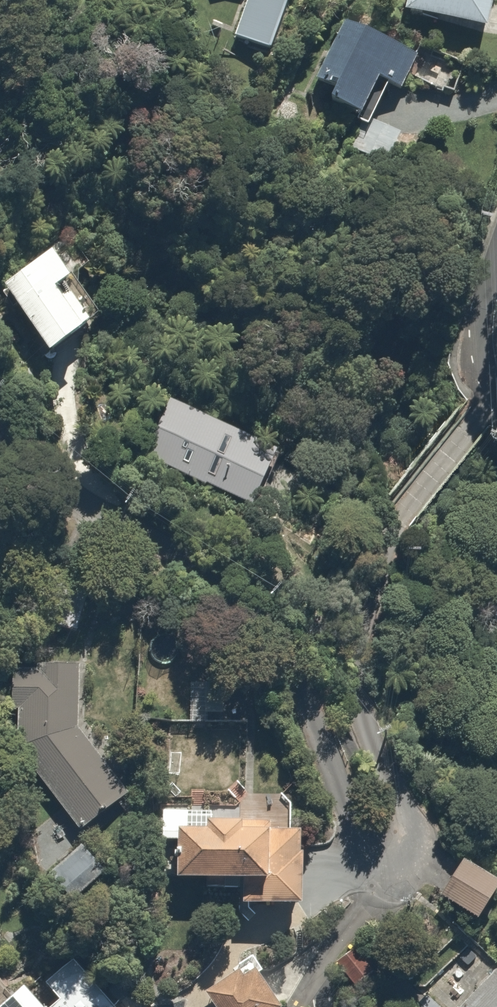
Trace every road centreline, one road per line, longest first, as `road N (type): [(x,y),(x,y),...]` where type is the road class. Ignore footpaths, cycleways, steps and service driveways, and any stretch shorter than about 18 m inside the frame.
road 1 (residential): [(386,861),(364,851),(350,831),(304,692),(243,595),(68,481),(0,411)]
road 2 (residential): [(491,379),(485,404),(386,540),(360,626),(363,707),(413,833),(407,852),(386,861)]
road 3 (residential): [(298,1006),(328,951),(380,893),(386,861)]

